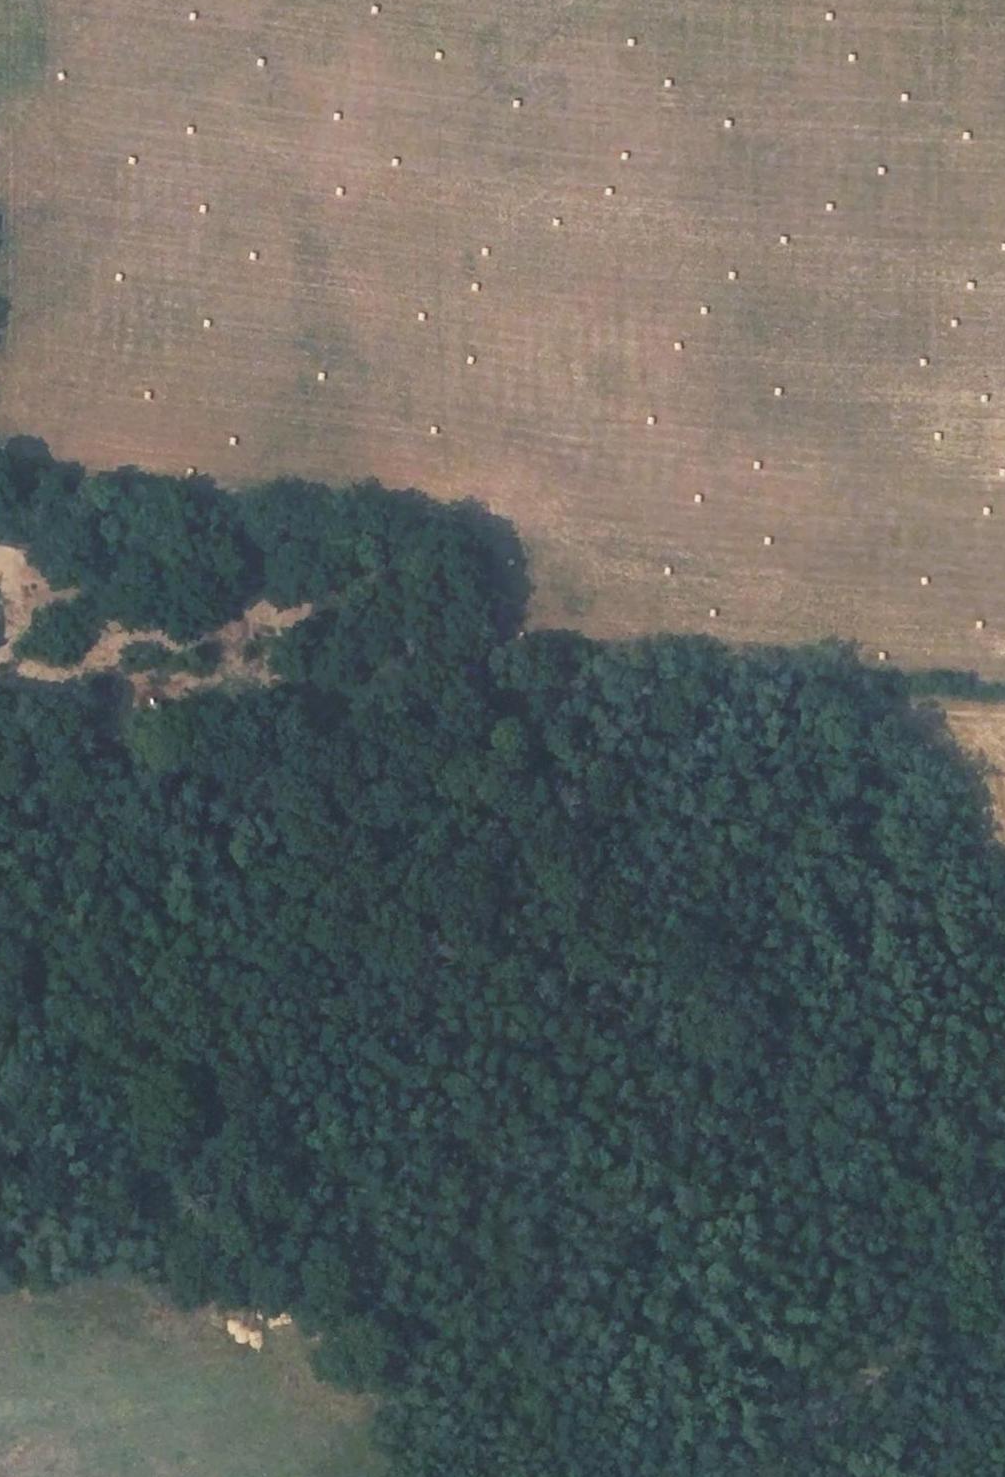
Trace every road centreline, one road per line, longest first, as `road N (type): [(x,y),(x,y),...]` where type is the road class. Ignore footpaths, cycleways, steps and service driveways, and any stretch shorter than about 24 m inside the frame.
road 1 (unclassified): [(775,1476),(1004,1265)]

